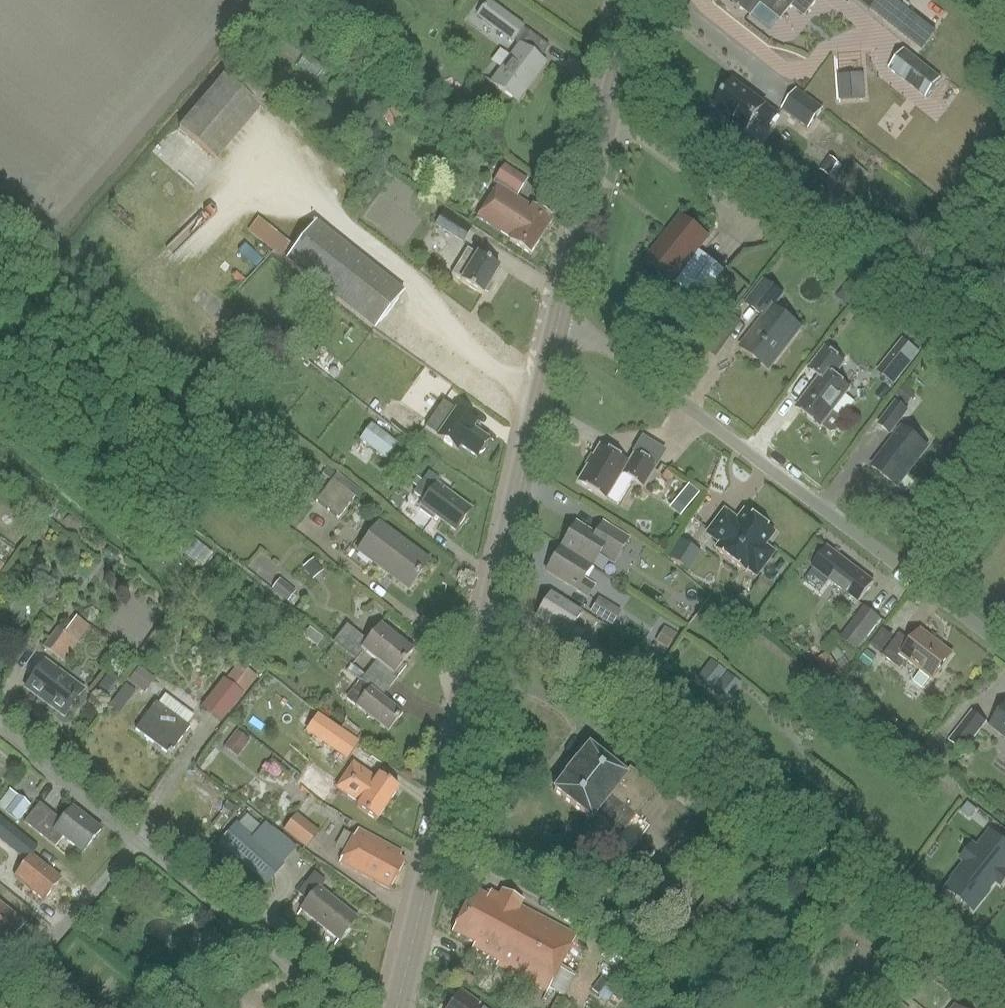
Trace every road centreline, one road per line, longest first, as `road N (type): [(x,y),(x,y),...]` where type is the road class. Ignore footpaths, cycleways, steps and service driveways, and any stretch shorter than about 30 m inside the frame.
road 1 (secondary): [(397,1007),(559,315)]
road 2 (unclassified): [(1004,645),(559,315)]
road 3 (residential): [(338,1007),(0,736)]
road 4 (secondary): [(559,315),(634,0)]

